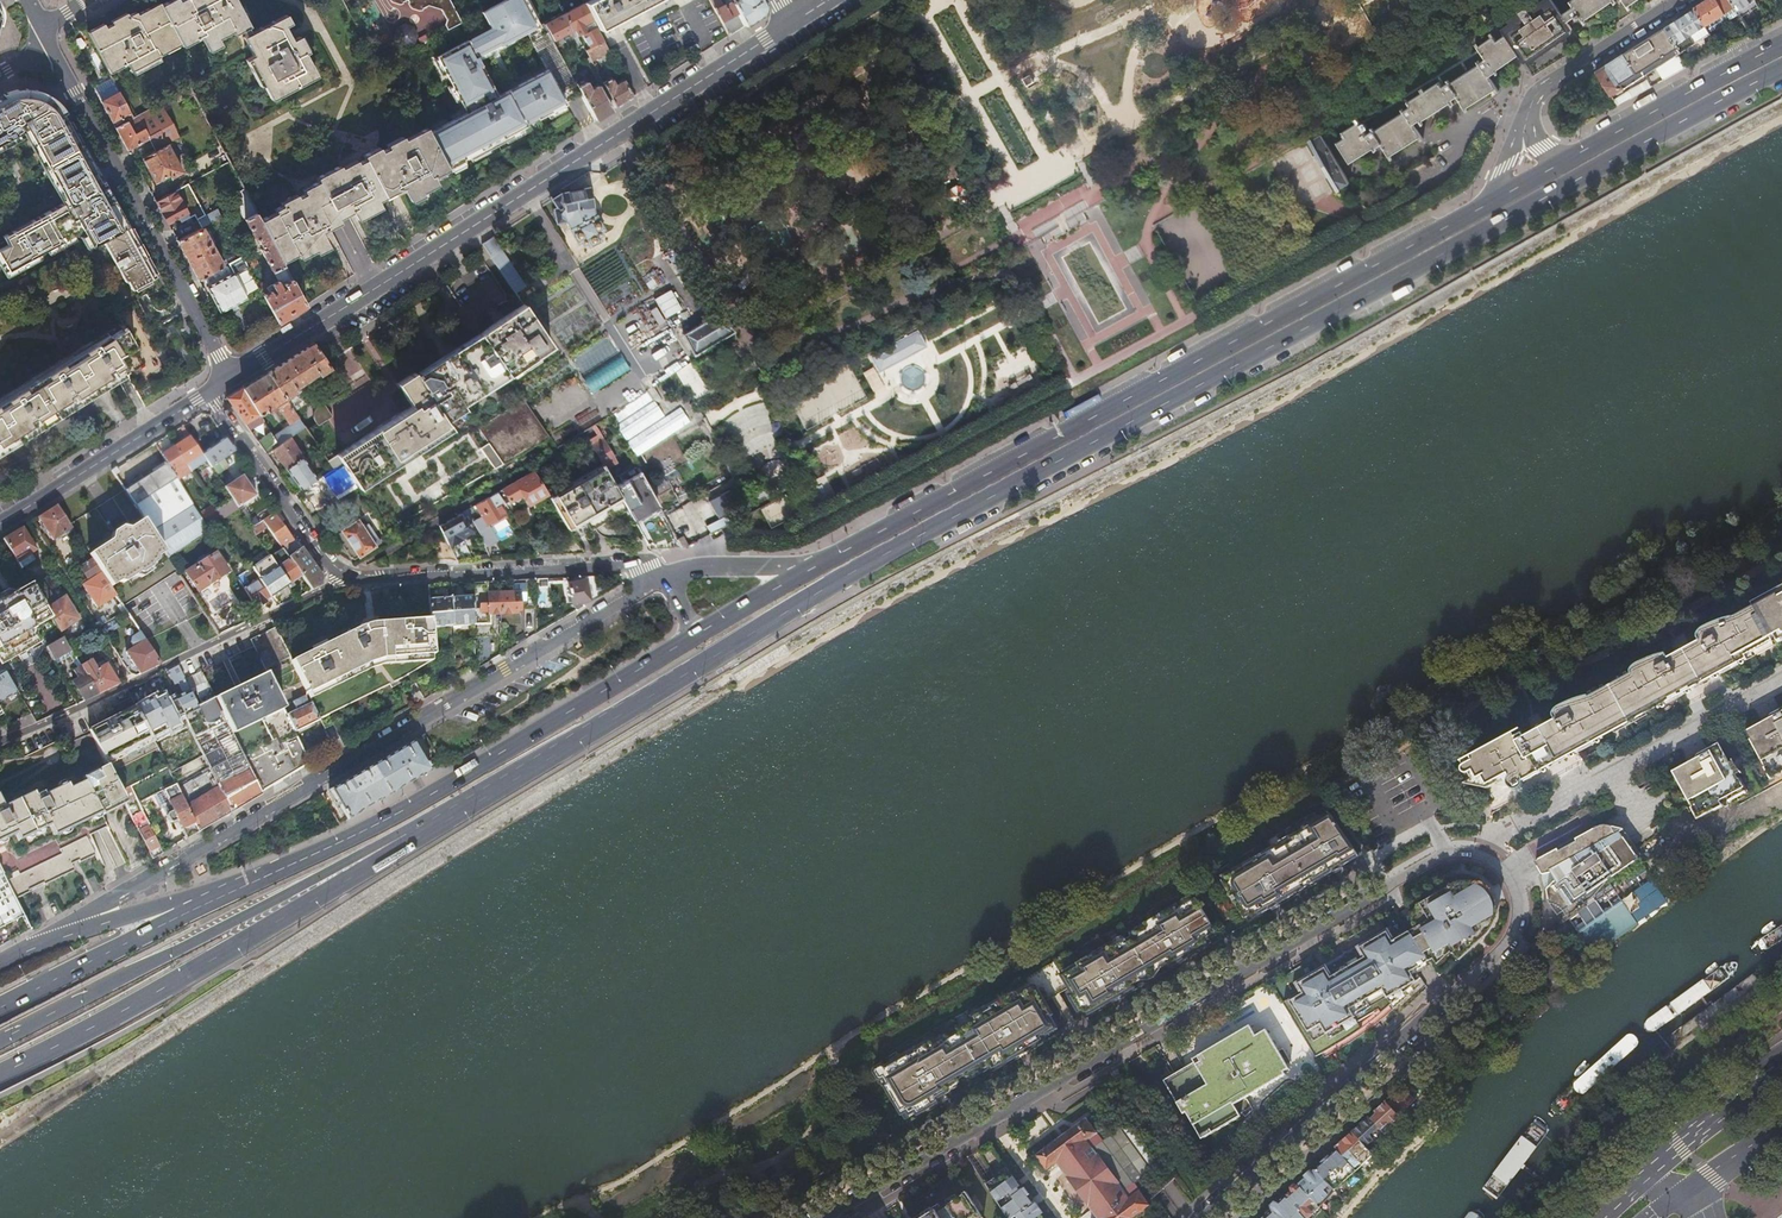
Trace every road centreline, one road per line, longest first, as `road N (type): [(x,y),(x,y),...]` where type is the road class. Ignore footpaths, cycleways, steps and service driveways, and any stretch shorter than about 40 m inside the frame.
road 1 (primary): [(423,829),(828,585),(1781,69)]
road 2 (residential): [(813,1217),(1431,859),(1457,853),(1501,872),(1515,911),(1493,961),(1204,1217)]
road 3 (primary): [(1496,199),(816,564)]
road 4 (residential): [(664,579),(70,932)]
road 5 (secondary): [(791,24),(232,378)]
road 6 (primary): [(696,635),(400,812),(190,912)]
road 7 (primary): [(0,1074),(122,1011),(423,829)]
road 8 (primary): [(0,1040),(423,829)]
road 9 (residential): [(0,741),(329,587),(341,573)]
road 10 (residential): [(52,46),(232,378)]
road 11 (residential): [(341,573),(364,580),(643,564),(664,579)]
road 12 (secondary): [(208,393),(0,524)]
road 13 (primary): [(1781,43),(1572,158)]
road 14 (residential): [(208,393),(341,573)]
road 15 (primary): [(190,912),(0,1007)]
road 16 (residential): [(1675,0),(1554,76),(1531,102),(1526,124)]
road 17 (primary): [(1781,1061),(1640,1175)]
road 18 (residential): [(816,564),(704,564),(664,579)]
road 19 (primary): [(816,564),(696,635)]
road 20 (primary): [(190,912),(155,908),(70,932)]

